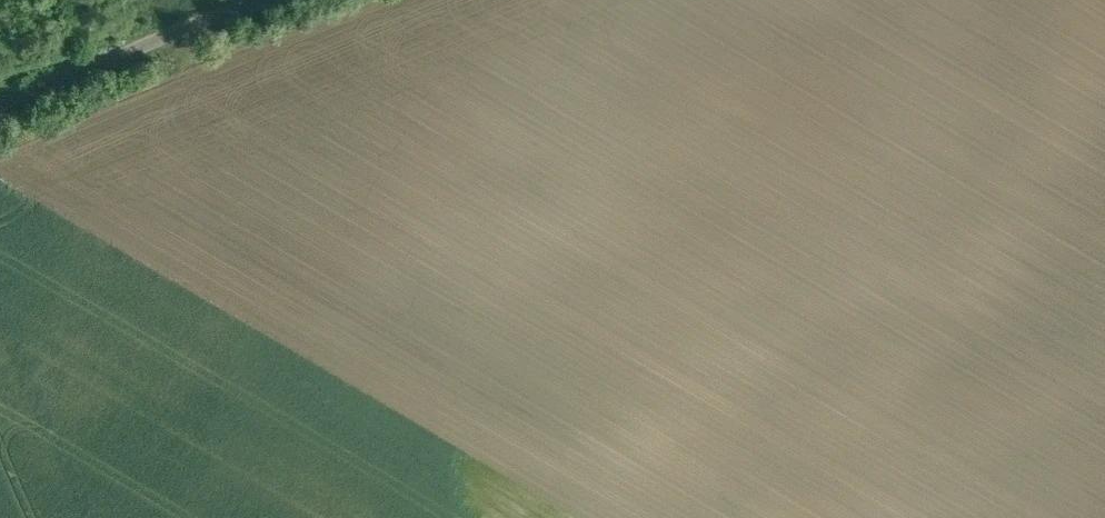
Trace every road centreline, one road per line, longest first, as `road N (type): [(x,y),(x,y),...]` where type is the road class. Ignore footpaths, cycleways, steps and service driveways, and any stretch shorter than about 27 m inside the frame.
road 1 (unclassified): [(0,101),(255,0)]

